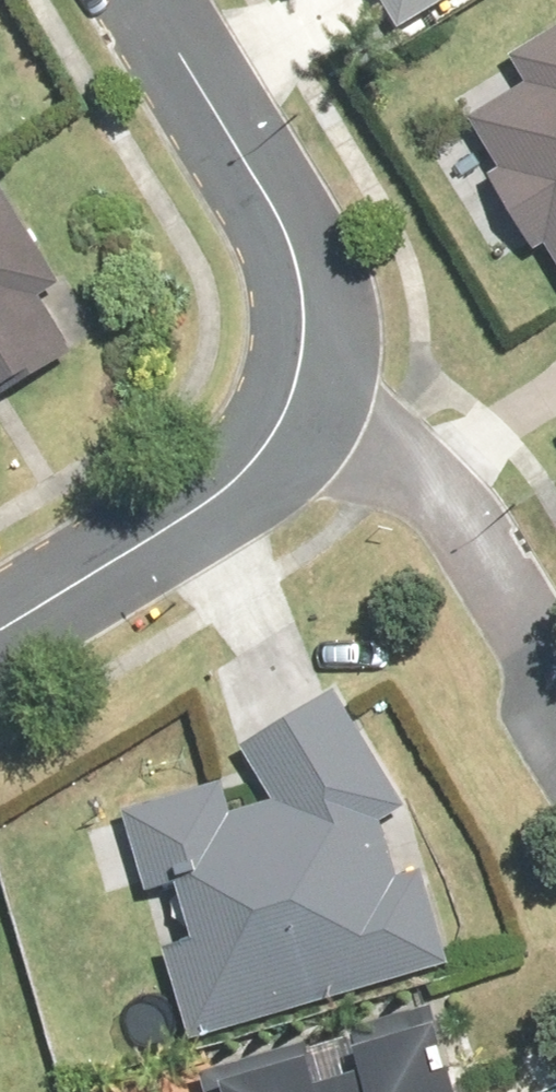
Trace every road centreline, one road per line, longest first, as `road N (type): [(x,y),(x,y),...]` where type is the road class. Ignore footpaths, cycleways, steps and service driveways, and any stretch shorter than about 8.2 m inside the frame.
road 1 (residential): [(555,688),(436,475),(298,368)]
road 2 (residential): [(298,368),(293,401),(250,475),(0,628)]
road 3 (residential): [(298,368),(303,263),(149,0)]

